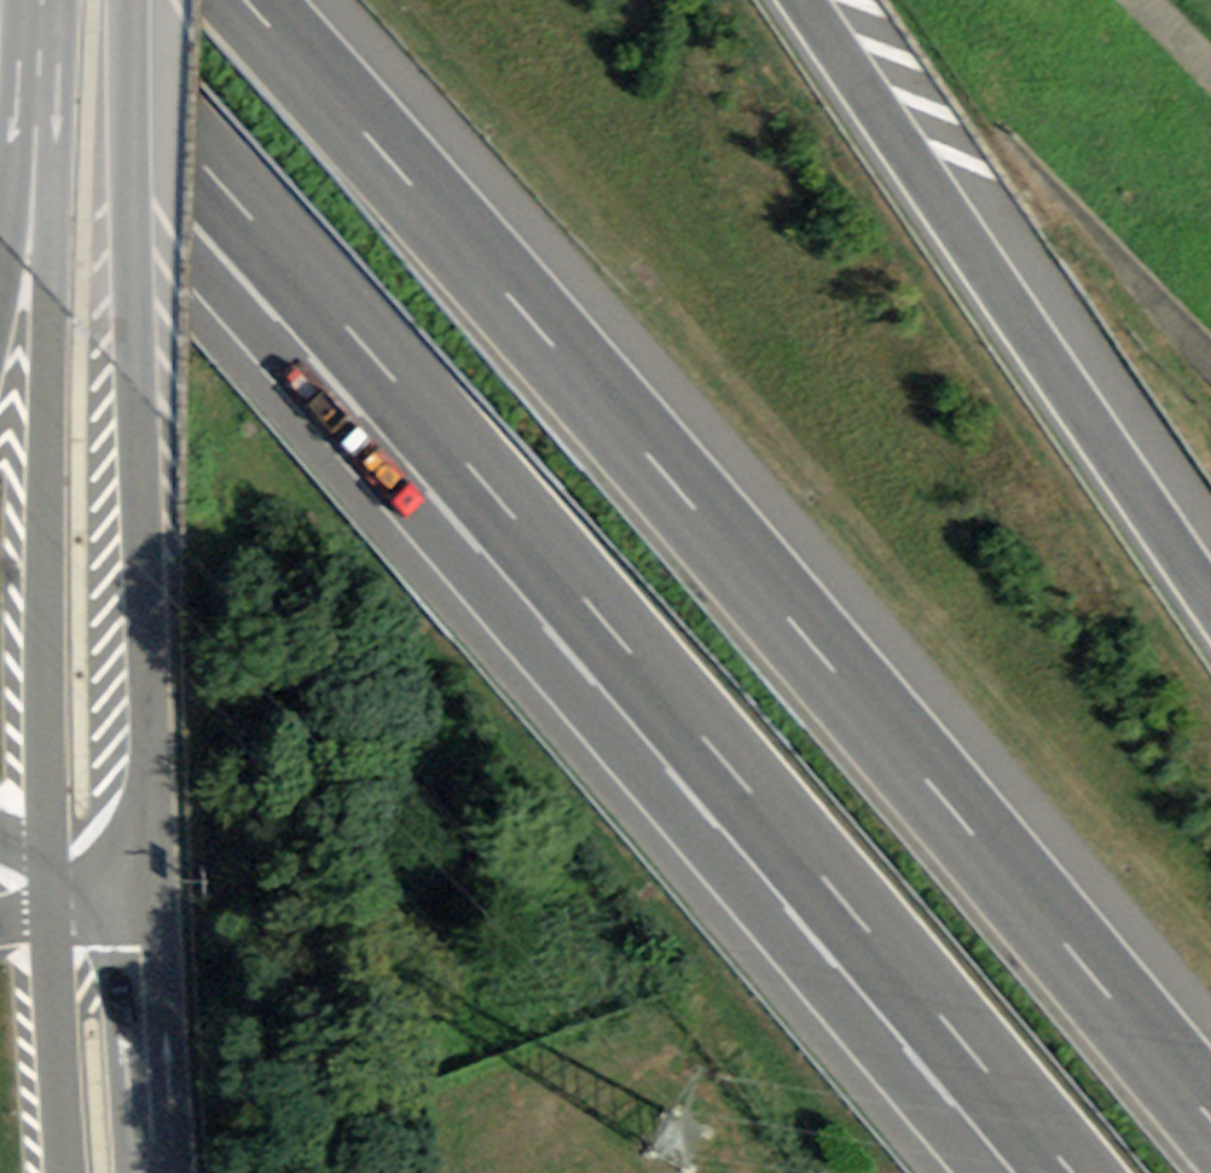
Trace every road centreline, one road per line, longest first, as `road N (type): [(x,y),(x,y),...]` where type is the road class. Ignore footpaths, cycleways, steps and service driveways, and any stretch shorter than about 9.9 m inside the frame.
road 1 (motorway): [(1210,1123),(566,362),(238,0)]
road 2 (motorway): [(394,375),(803,840),(1075,1172)]
road 3 (secondary): [(155,888),(131,0)]
road 4 (secondary): [(62,0),(49,330),(47,855)]
road 5 (motorway): [(1210,588),(812,0)]
road 6 (motorway): [(0,45),(180,246),(394,375)]
road 7 (motorway): [(57,0),(394,375)]
road 8 (secondary): [(173,1172),(155,888)]
road 9 (motorway): [(57,0),(14,161),(0,278)]
road 10 (secondary): [(50,915),(65,1172)]

